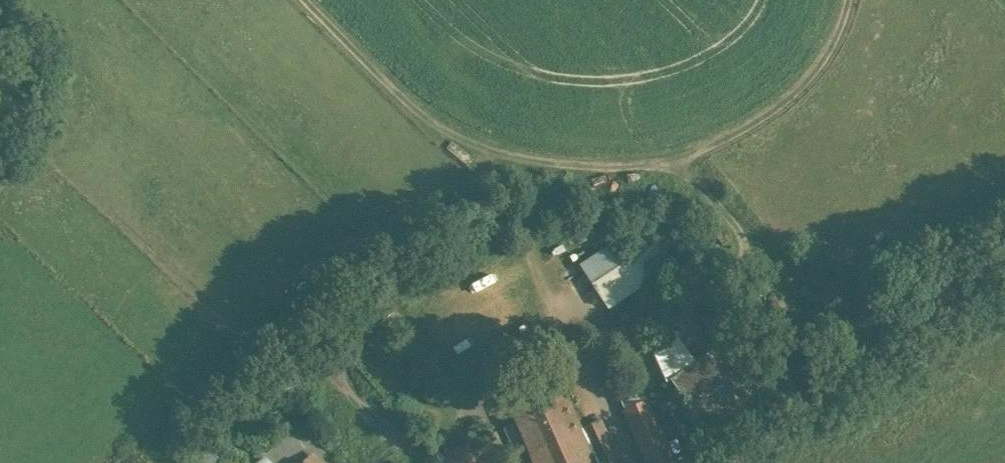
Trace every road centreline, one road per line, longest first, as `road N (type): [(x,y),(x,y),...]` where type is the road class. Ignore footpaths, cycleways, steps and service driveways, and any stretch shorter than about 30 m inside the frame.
road 1 (unclassified): [(1004,271),(942,302),(730,462)]

